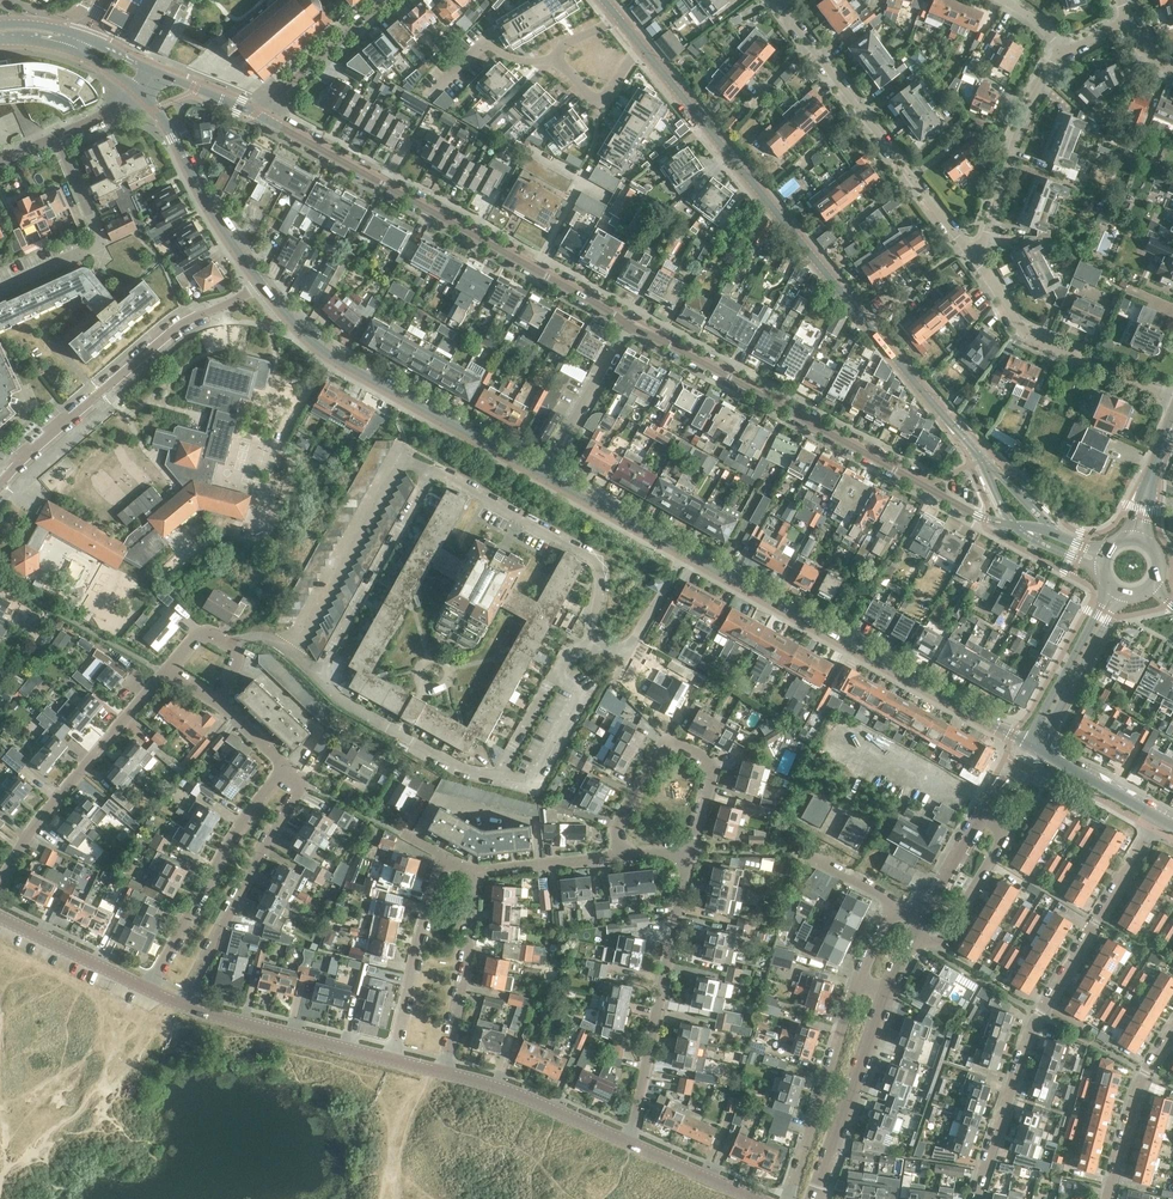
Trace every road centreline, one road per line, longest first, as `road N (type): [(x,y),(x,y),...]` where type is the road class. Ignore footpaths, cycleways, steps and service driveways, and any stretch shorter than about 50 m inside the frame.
road 1 (primary): [(1104,555),(1031,525),(969,512),(628,325)]
road 2 (residential): [(590,649),(601,582),(591,559),(435,471),(317,679)]
road 3 (residential): [(939,410),(643,46)]
road 4 (primary): [(628,325),(258,113)]
road 5 (residential): [(977,1198),(1034,1026),(1156,816)]
road 6 (primary): [(684,552),(1027,742)]
road 7 (primary): [(263,286),(348,366),(543,472)]
road 8 (residential): [(317,679),(466,771),(499,778),(557,669)]
road 9 (residential): [(777,0),(978,262)]
road 10 (residential): [(629,1143),(691,850)]
road 11 (residential): [(183,1006),(303,783),(284,768)]
road 12 (residential): [(0,887),(38,826),(167,673)]
road 13 (residential): [(691,850),(713,772),(709,761),(673,743),(655,754),(622,813),(620,856)]
road 14 (residential): [(284,768),(214,867),(147,990)]
road 15 (residential): [(1172,400),(1028,334),(978,262)]
road 16 (residential): [(791,1198),(858,977)]
road 17 (residential): [(978,262),(1039,82),(1064,51)]
road 18 (primary): [(144,95),(263,286)]
road 19 (residential): [(0,282),(101,241),(61,133)]
road 20 (tertiary): [(886,991),(815,1198)]
road 21 (tertiary): [(392,1060),(183,1006)]
road 22 (residential): [(622,21),(555,53),(552,61),(597,101),(643,46)]
road 23 (residential): [(442,854),(392,1060)]
road 24 (residential): [(445,1073),(478,868)]
road 25 (residential): [(98,393),(184,325),(263,286)]
road 26 (tertiary): [(629,1143),(445,1073)]
road 27 (residential): [(913,937),(933,942),(944,935),(1005,830),(980,816)]
road 28 (residential): [(1110,1198),(1139,1090),(1172,1035)]
road 29 (secondary): [(1109,589),(1027,742)]
road 30 (secondary): [(1037,748),(1120,596)]
road 31 (residential): [(385,0),(258,113)]
road 32 (residential): [(543,472),(628,325)]
road 33 (tertiary): [(147,990),(0,916)]
road 34 (primary): [(543,472),(684,552)]
road 35 (residential): [(684,552),(630,649),(590,649)]
road 36 (residential): [(478,868),(620,856)]
road 37 (primary): [(1037,748),(1156,816)]
road 38 (tertiary): [(754,1198),(629,1143)]
road 39 (residential): [(0,481),(98,393)]
road 40 (tertiary): [(980,816),(921,921)]

